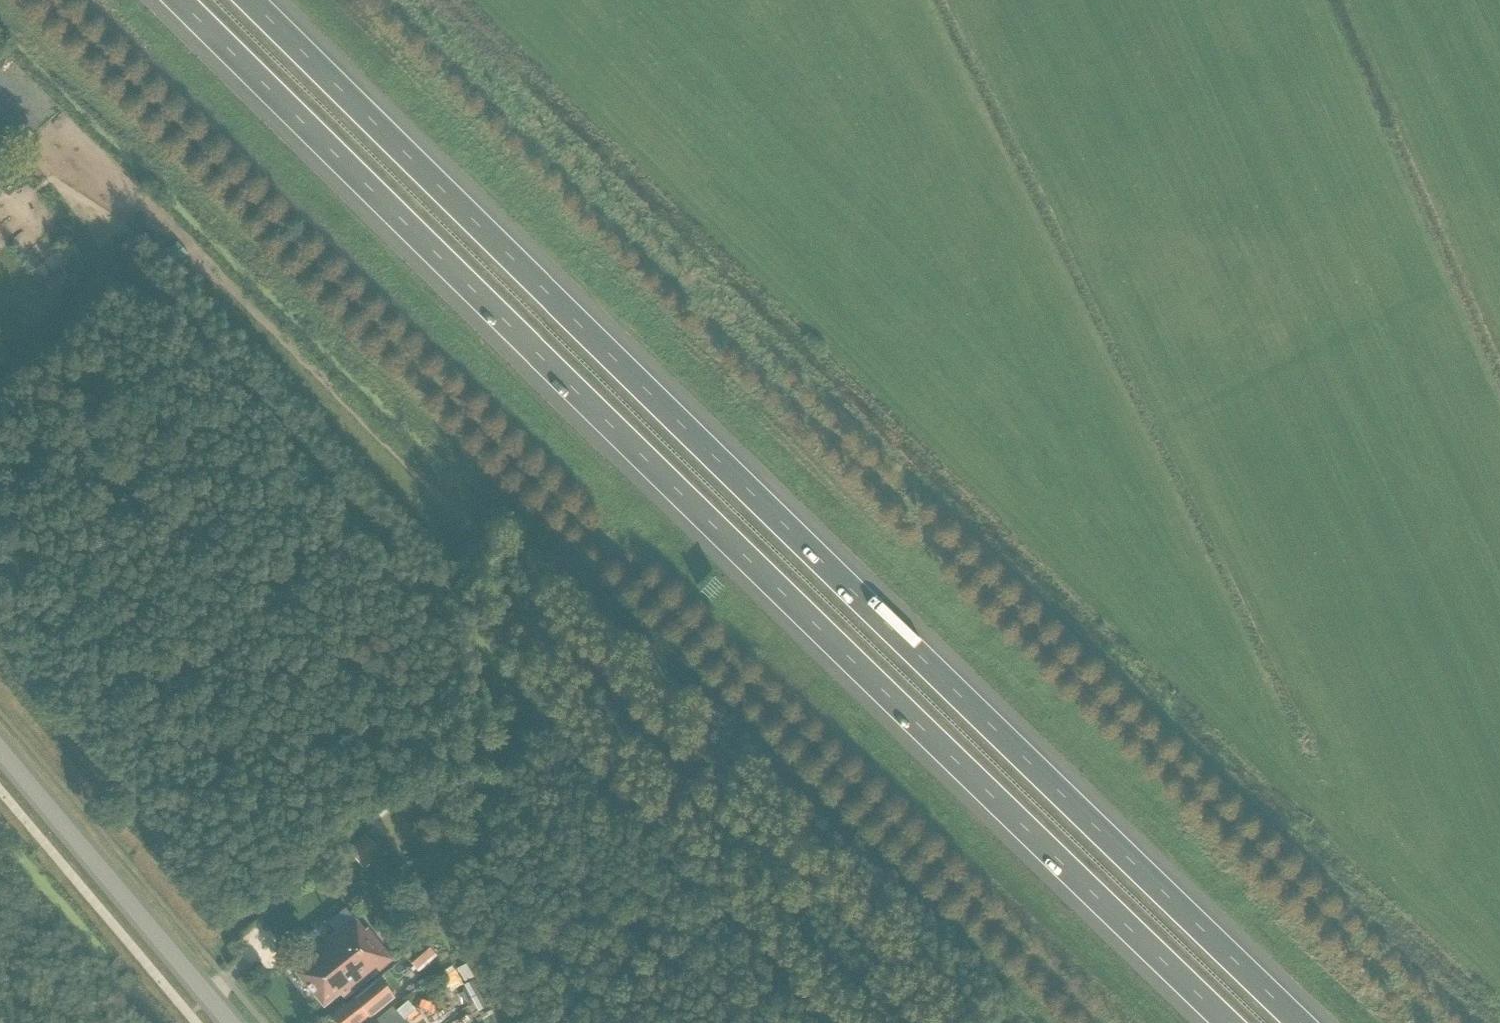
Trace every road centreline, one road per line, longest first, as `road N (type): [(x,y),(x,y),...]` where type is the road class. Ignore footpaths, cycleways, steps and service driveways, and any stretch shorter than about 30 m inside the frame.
road 1 (motorway): [(176,0),(1227,1022)]
road 2 (motorway): [(1299,1022),(249,0)]
road 3 (tertiary): [(226,1022),(0,752)]

